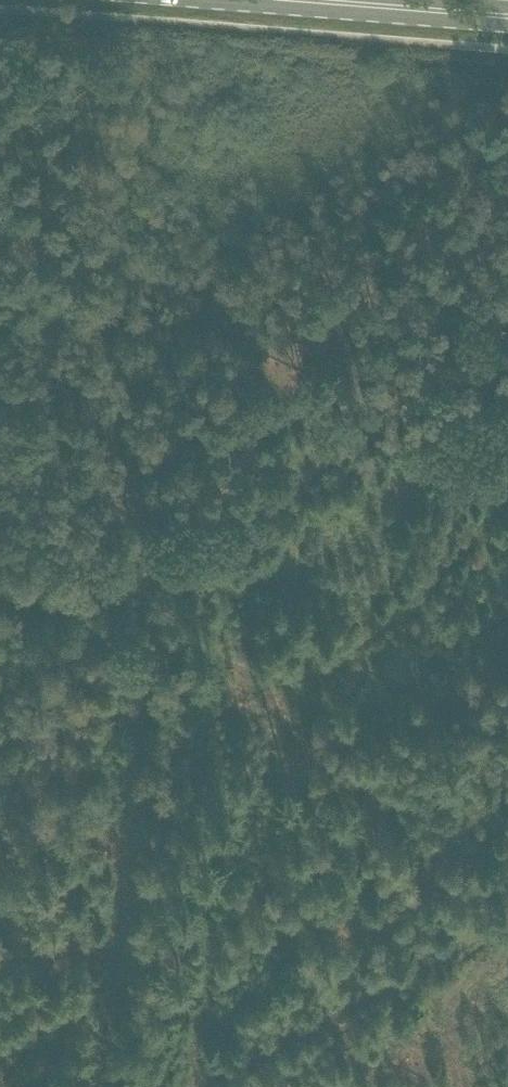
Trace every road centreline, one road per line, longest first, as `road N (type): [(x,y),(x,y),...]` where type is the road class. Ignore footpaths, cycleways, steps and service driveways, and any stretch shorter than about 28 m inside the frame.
road 1 (track): [(113,1086),(149,638)]
road 2 (track): [(507,491),(409,607),(308,672),(282,677),(149,638)]
road 3 (track): [(507,917),(201,1086)]
road 4 (primary): [(507,17),(254,0)]

